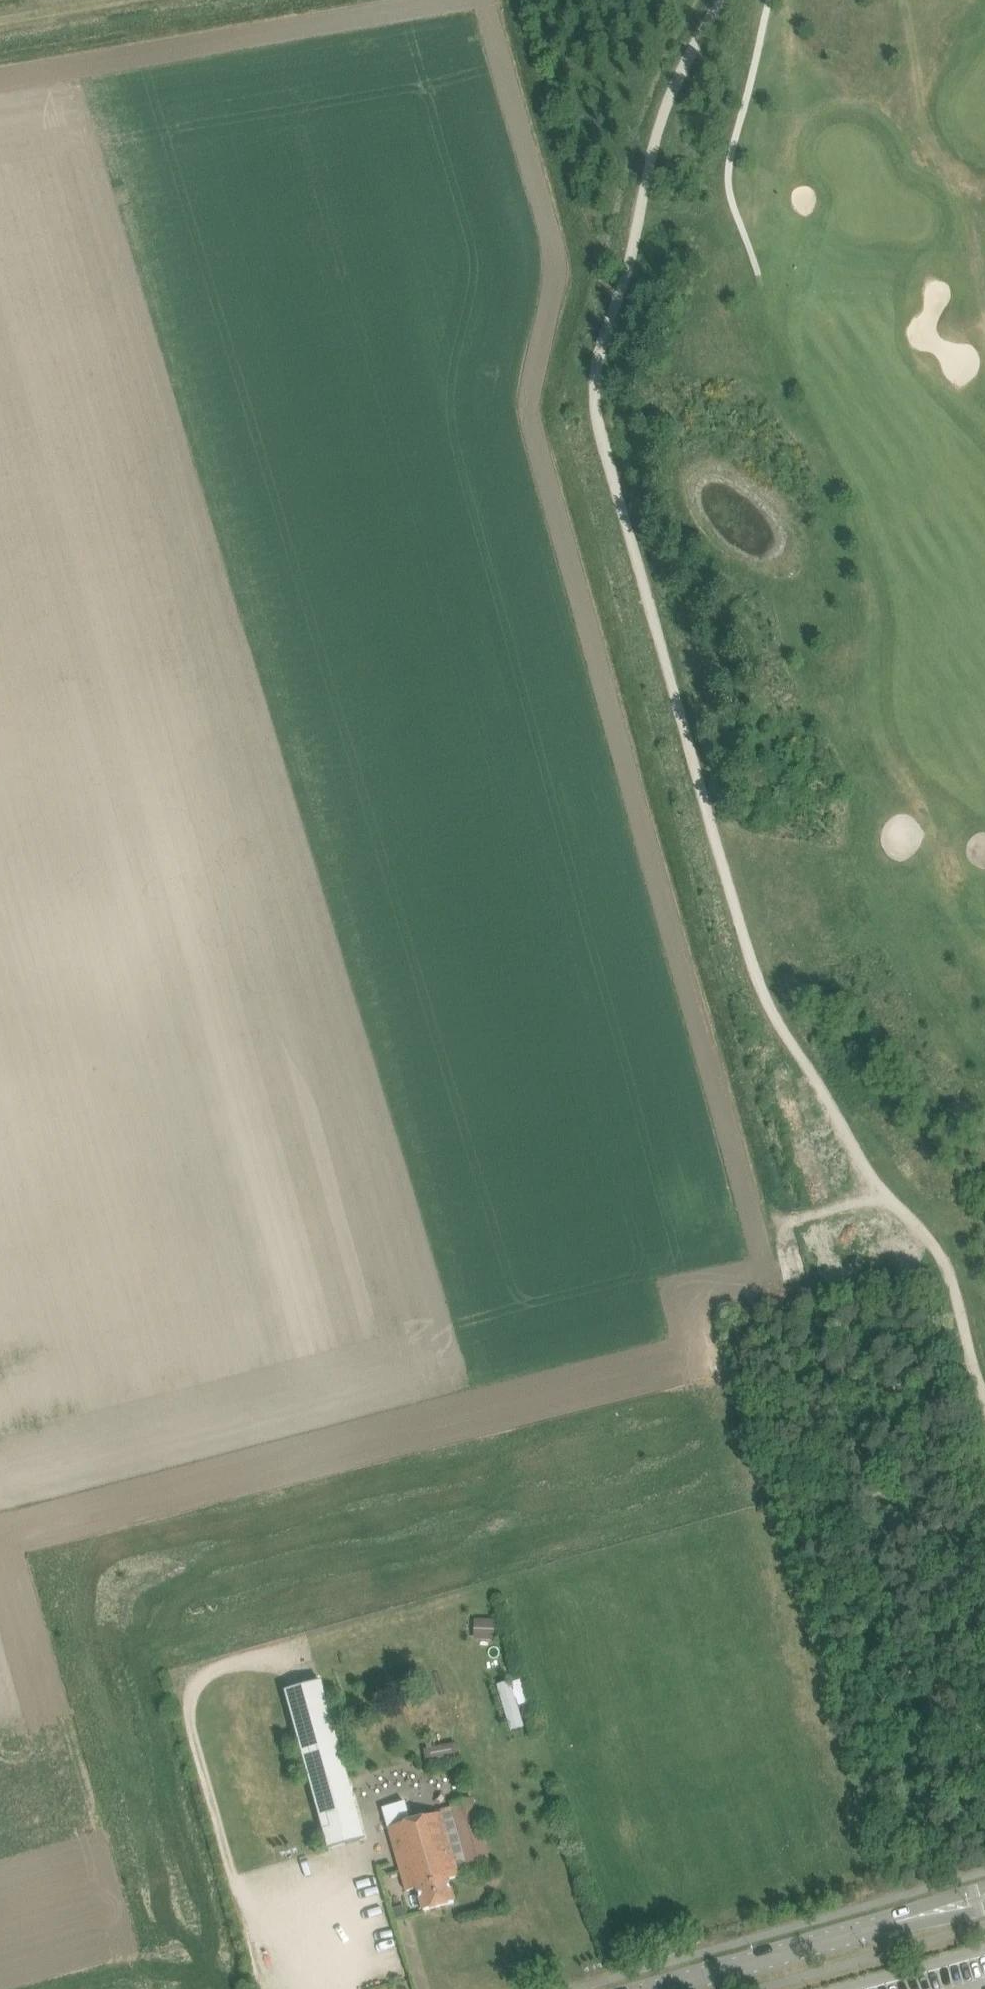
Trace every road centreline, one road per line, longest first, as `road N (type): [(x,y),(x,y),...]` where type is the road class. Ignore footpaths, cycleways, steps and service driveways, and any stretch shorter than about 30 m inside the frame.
road 1 (tertiary): [(658,1988),(984,1898)]

